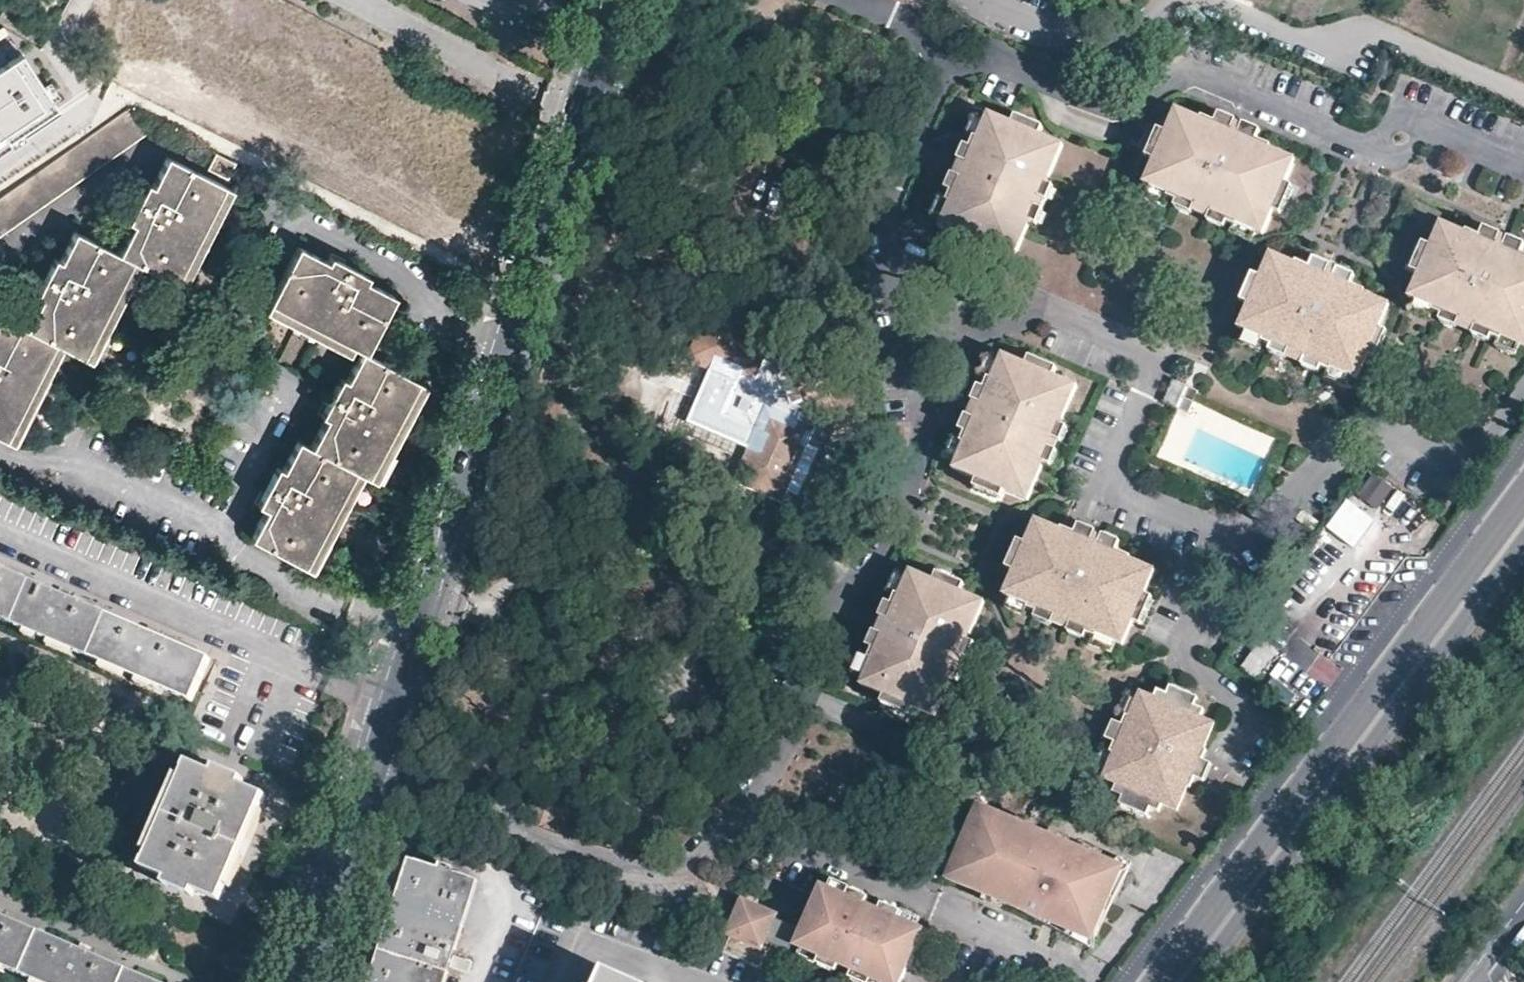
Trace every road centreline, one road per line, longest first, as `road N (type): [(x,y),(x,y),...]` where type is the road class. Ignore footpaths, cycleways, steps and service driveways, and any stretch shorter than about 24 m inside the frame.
road 1 (tertiary): [(371,776),(619,0)]
road 2 (residential): [(914,346),(1052,308),(1147,346),(1156,372),(1119,479),(1131,491),(1229,531),(1264,528),(1333,438),(1351,429),(1397,430),(1438,463)]
road 3 (residential): [(1523,174),(1409,123),(1357,149),(1189,79),(1156,77),(1121,108),(956,40)]
road 4 (secondary): [(1183,981),(1523,529)]
road 5 (residential): [(746,813),(709,876),(661,889),(371,776)]
road 6 (residential): [(914,346),(924,391),(922,451),(896,526),(837,609),(802,694)]
road 7 (residential): [(746,813),(1091,970)]
road 8 (residential): [(956,40),(883,210),(914,346)]
road 9 (tertiary): [(311,981),(371,776)]
road 10 (residential): [(923,749),(802,694)]
road 11 (residential): [(802,694),(746,813)]

